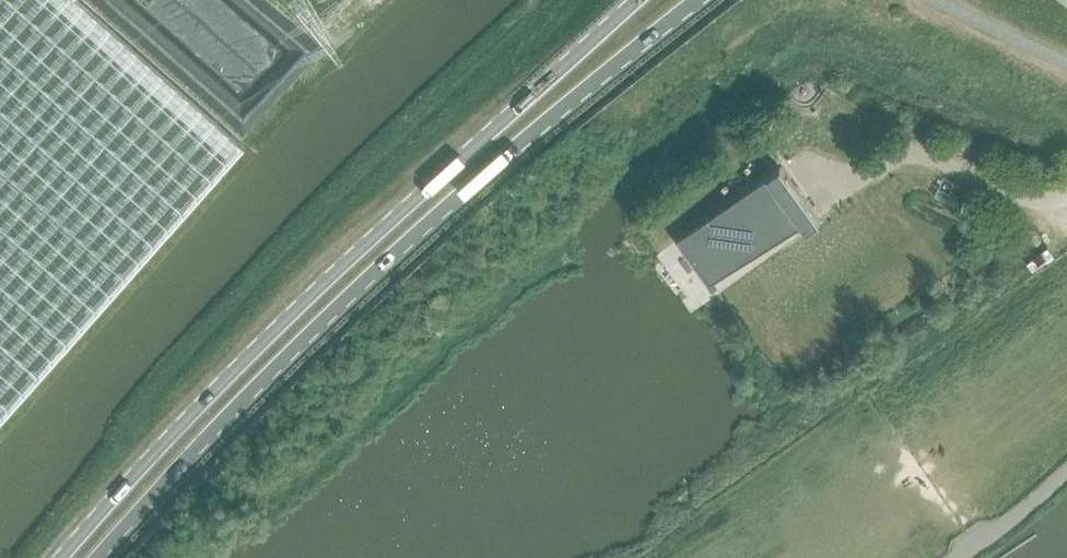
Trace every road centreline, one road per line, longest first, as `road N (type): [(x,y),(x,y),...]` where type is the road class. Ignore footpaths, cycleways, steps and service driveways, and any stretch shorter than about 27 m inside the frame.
road 1 (primary): [(96,557),(378,268),(695,0)]
road 2 (primary): [(637,0),(308,298),(61,557)]
road 3 (unclassified): [(1066,472),(957,557)]

